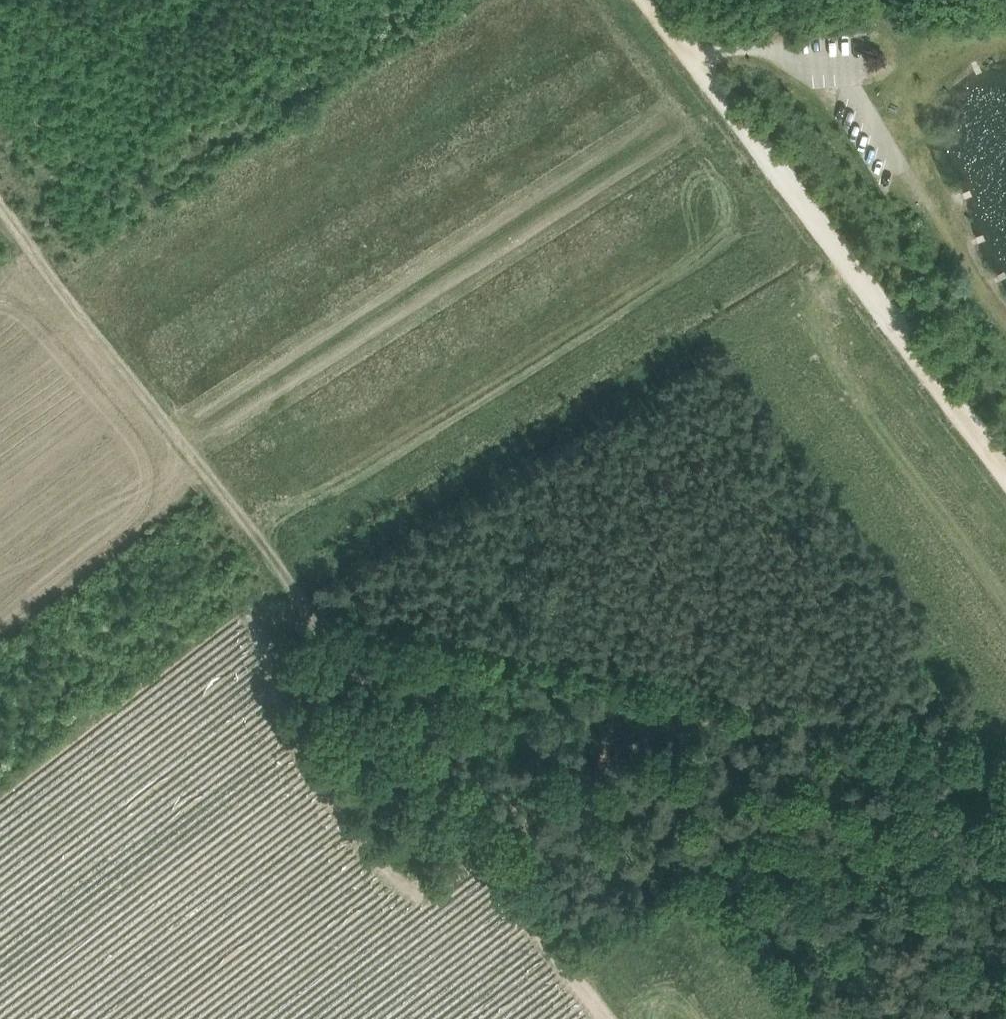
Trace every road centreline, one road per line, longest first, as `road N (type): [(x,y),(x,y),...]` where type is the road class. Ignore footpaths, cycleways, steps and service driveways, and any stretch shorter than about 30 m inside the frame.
road 1 (track): [(0,200),(612,1018)]
road 2 (track): [(1005,473),(651,0)]

